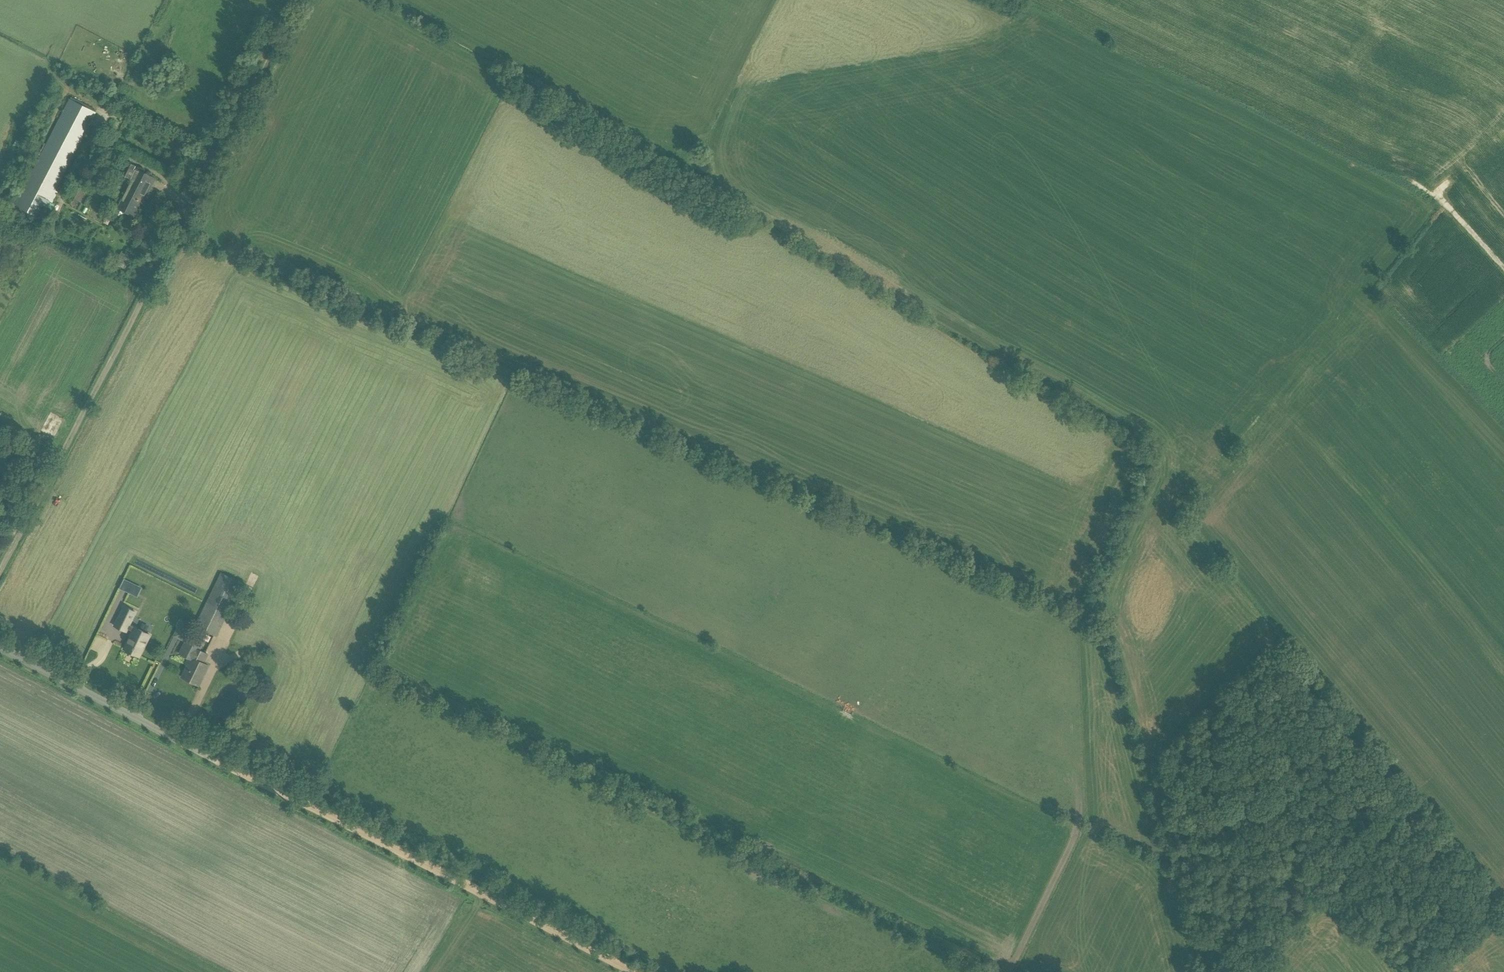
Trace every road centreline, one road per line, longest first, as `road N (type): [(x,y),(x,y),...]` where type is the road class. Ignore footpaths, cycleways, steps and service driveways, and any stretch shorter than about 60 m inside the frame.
road 1 (track): [(299,0),(0,570)]
road 2 (track): [(636,971),(175,735)]
road 3 (unclassified): [(175,735),(0,645)]

